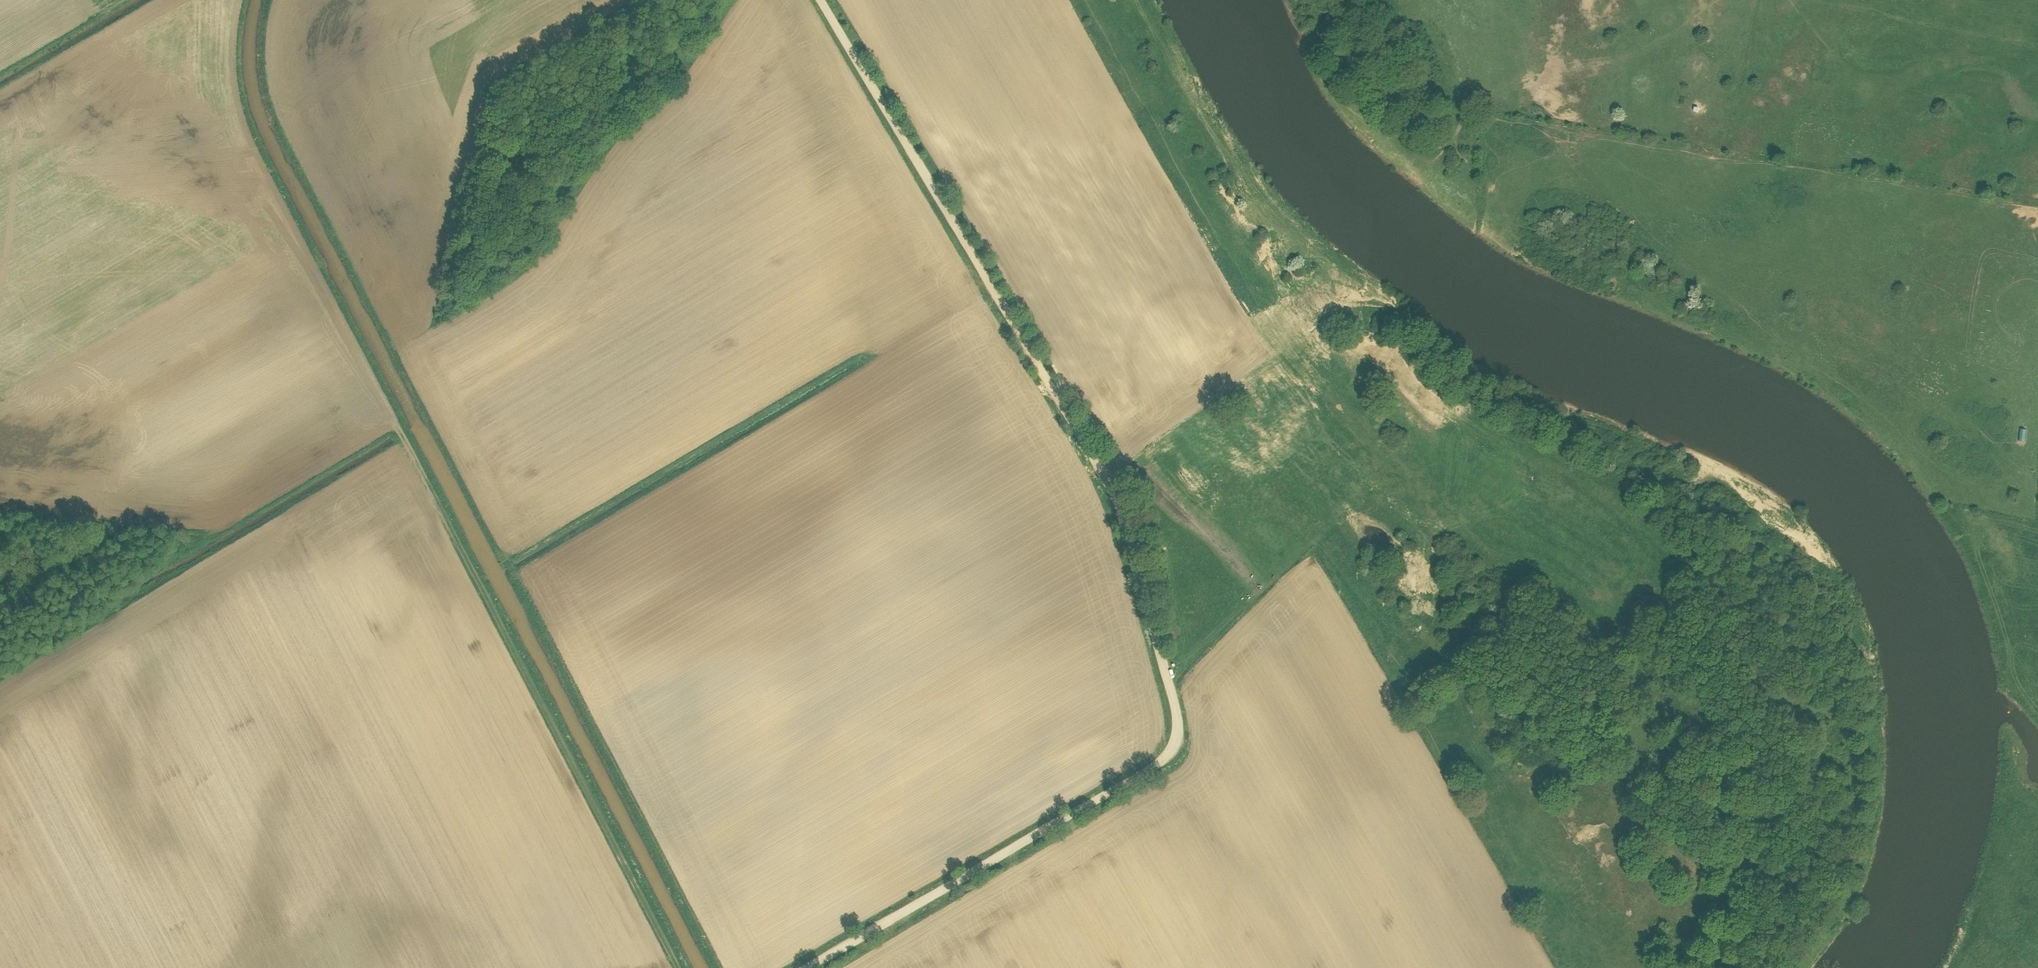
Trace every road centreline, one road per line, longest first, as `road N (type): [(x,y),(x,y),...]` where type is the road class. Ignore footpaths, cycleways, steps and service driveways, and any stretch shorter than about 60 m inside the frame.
road 1 (track): [(820,0),(1103,475),(1179,723),(1169,756),(816,967)]

